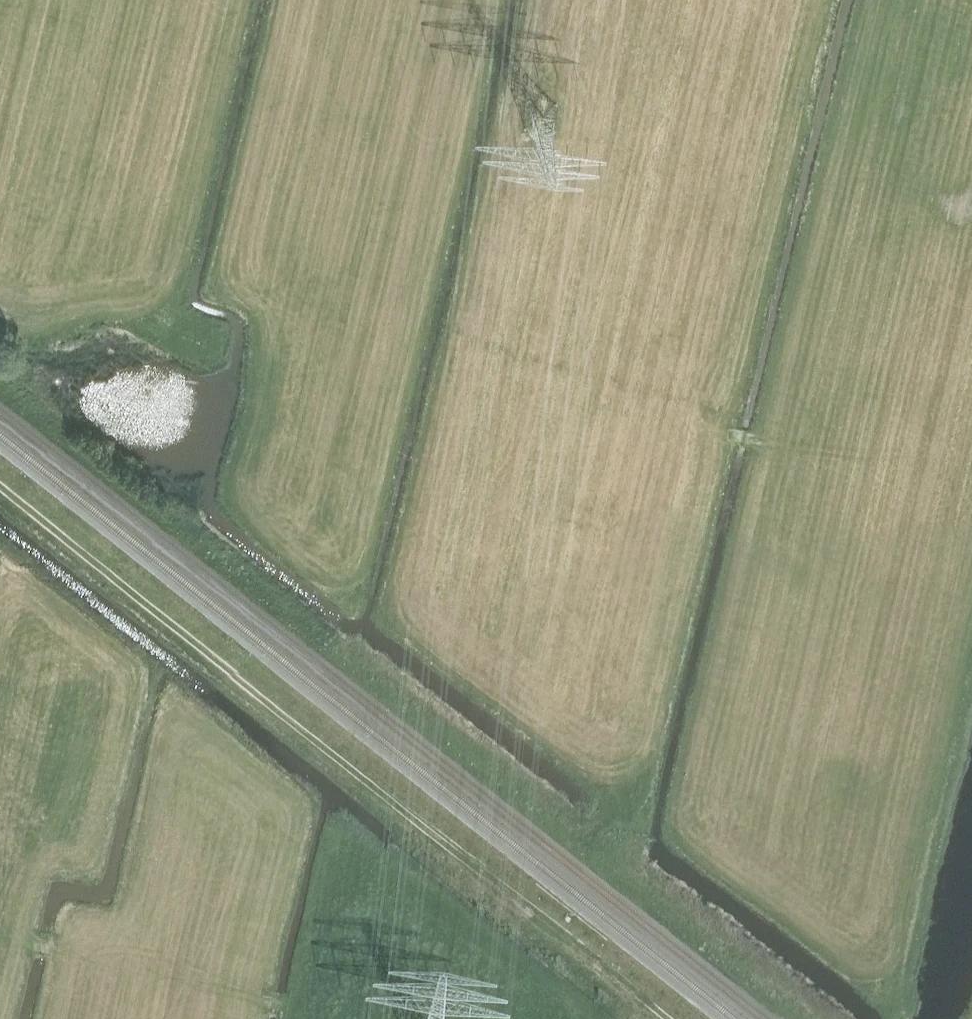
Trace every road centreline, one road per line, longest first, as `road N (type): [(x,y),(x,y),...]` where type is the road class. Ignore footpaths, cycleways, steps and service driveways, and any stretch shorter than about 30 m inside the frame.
road 1 (track): [(0,489),(663,1018)]

